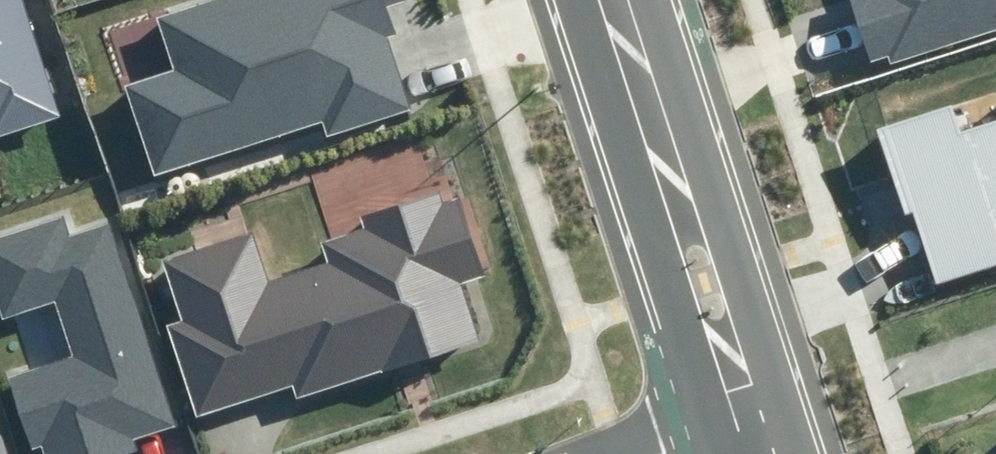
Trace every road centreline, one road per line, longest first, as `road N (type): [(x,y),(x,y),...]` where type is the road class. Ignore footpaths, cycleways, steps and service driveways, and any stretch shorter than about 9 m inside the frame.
road 1 (tertiary): [(746,423),(603,0)]

